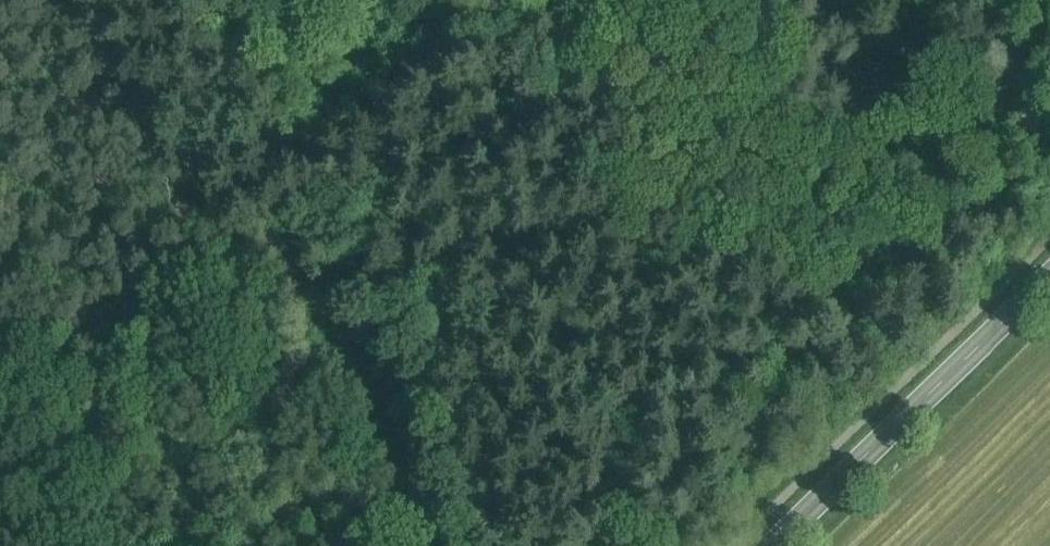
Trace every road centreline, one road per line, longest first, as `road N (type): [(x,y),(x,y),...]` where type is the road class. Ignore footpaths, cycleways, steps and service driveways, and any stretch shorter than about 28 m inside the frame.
road 1 (secondary): [(778,545),(1049,276)]

